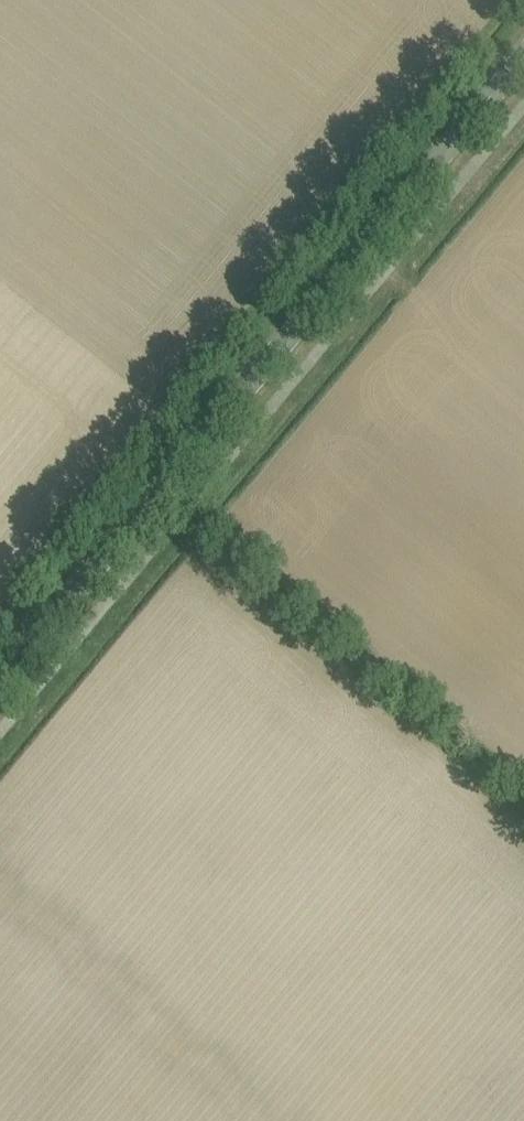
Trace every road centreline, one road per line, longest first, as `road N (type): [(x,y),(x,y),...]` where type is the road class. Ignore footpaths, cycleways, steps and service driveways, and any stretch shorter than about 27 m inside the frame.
road 1 (tertiary): [(0,673),(523,45)]

